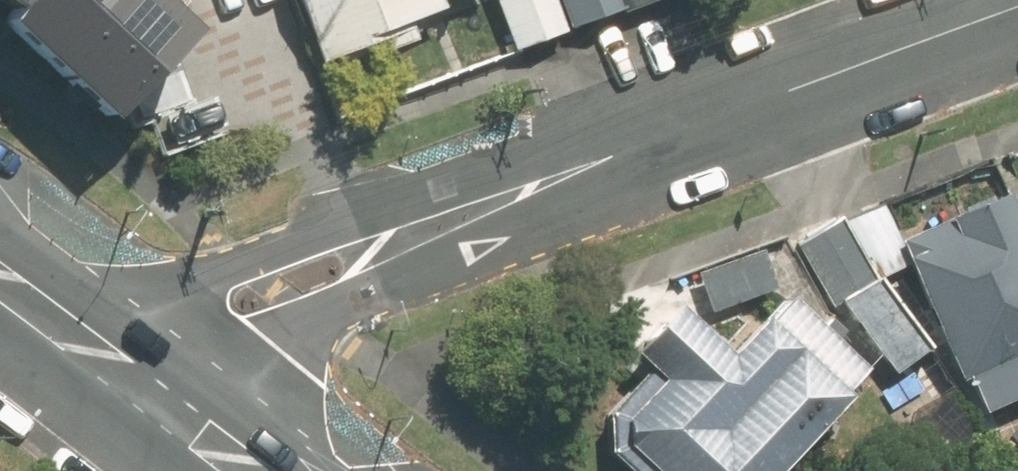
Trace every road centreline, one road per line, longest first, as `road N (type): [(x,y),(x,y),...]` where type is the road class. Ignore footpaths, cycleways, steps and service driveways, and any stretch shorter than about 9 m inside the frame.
road 1 (residential): [(1017,6),(428,224)]
road 2 (residential): [(84,343),(214,271),(299,236),(428,224)]
road 3 (residential): [(428,224),(375,286),(286,333),(188,420)]
road 4 (secondary): [(188,420),(84,343)]

